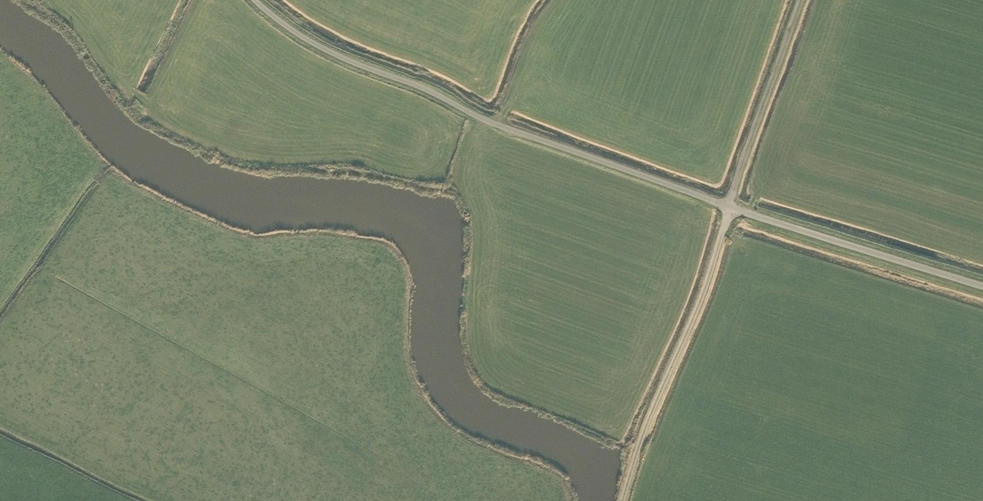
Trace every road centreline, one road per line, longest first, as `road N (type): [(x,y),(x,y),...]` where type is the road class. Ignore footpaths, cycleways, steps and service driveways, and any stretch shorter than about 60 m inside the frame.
road 1 (unclassified): [(982,287),(730,207)]
road 2 (track): [(730,207),(802,0)]

